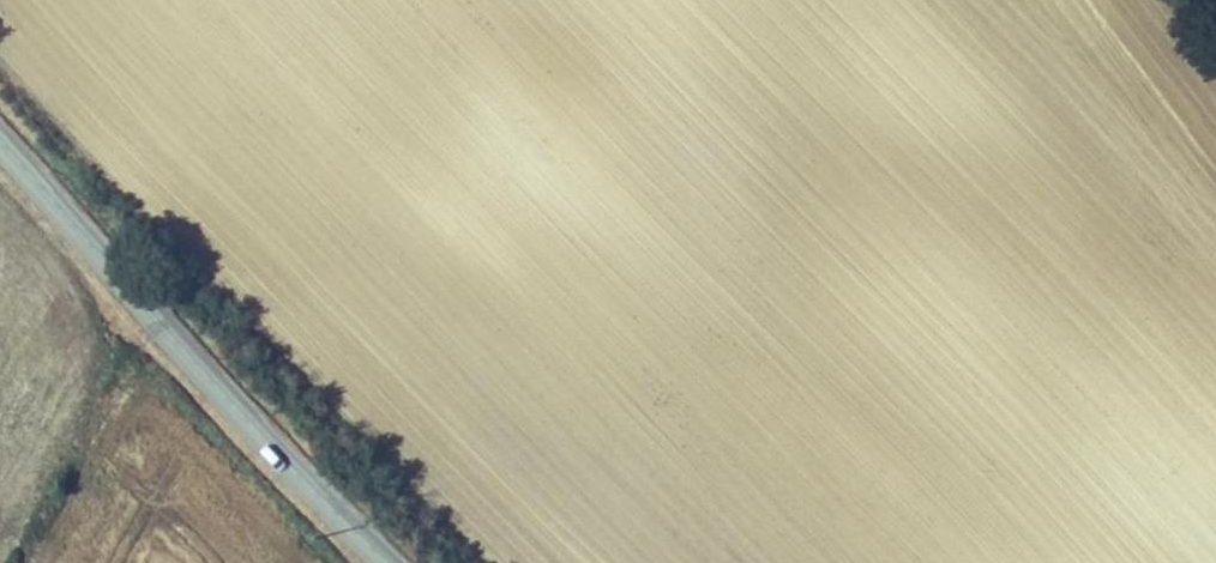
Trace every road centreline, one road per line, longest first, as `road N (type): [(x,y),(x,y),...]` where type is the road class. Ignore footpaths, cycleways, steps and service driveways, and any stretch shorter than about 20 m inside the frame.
road 1 (tertiary): [(0,144),(395,562)]

